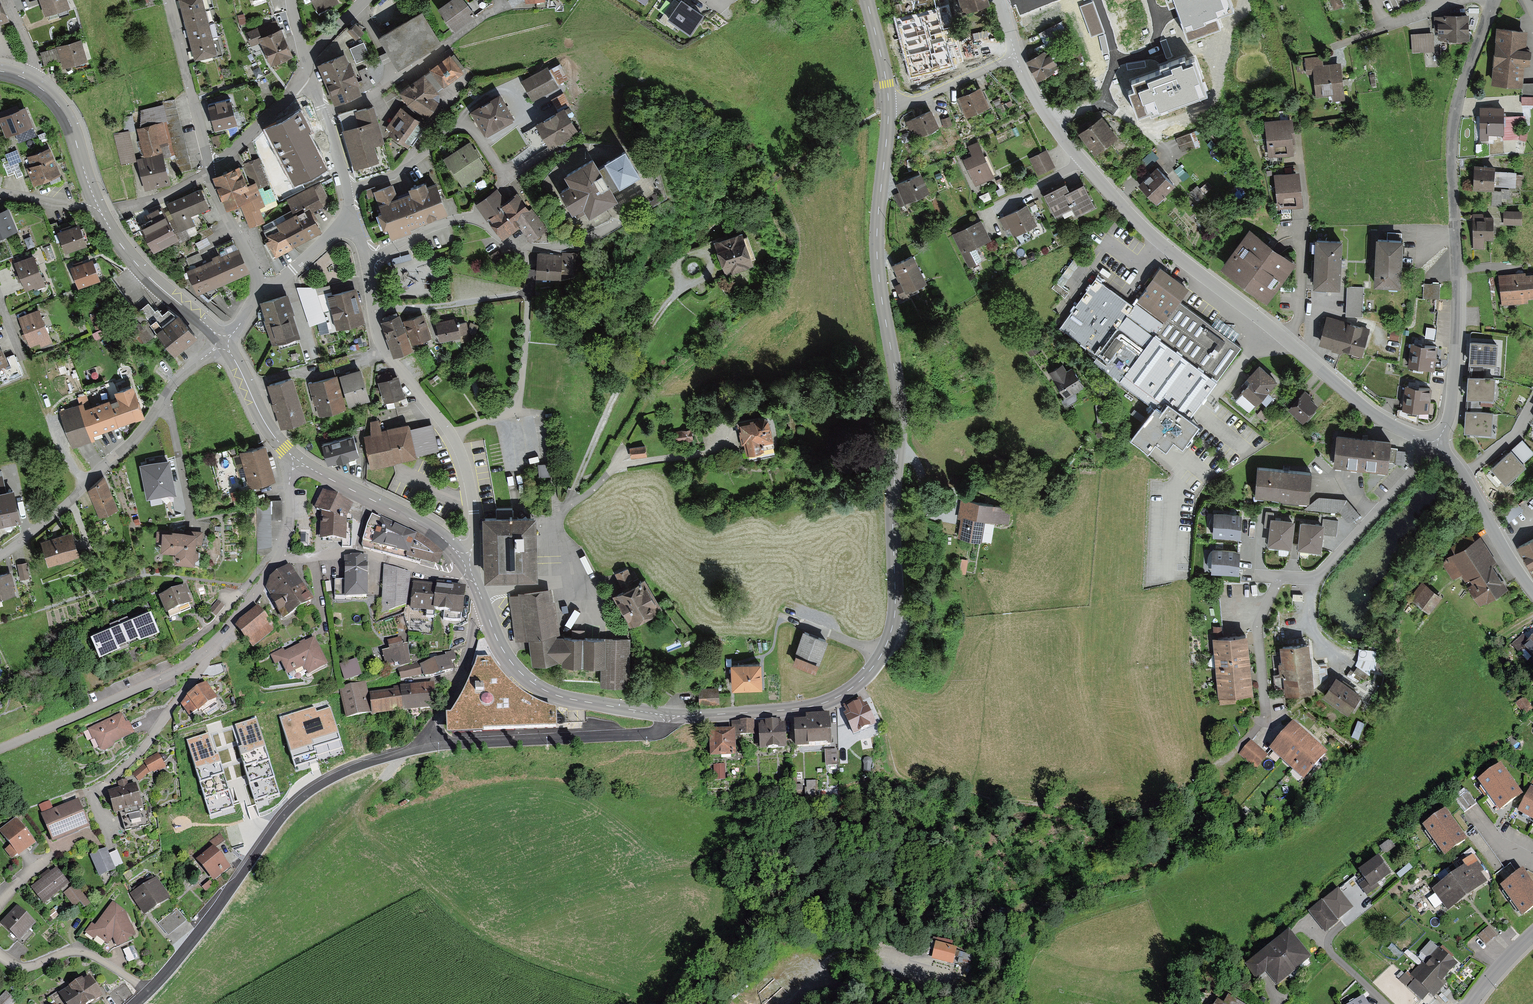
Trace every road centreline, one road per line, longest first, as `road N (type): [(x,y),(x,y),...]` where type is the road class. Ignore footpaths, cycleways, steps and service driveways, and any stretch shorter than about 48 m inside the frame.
road 1 (tertiary): [(889,107),(877,247),(899,390),(888,640),(859,683),(820,704),(673,716)]
road 2 (track): [(859,683),(906,778),(1001,802),(1109,812),(1176,801),(1345,663)]
road 3 (residential): [(1015,55),(1052,122),(1153,236),(1386,422),(1434,446)]
road 4 (residential): [(1434,446),(1452,404),(1453,117),(1494,0)]
road 5 (residential): [(430,747),(354,768),(294,804),(148,991)]
road 6 (residential): [(279,556),(225,631),(186,666),(0,748)]
road 7 (residential): [(0,556),(71,498),(135,437),(177,381),(224,343)]
road 8 (residential): [(673,716),(646,734),(430,747)]
road 9 (residential): [(464,561),(475,529),(462,456),(384,350)]
road 10 (tertiary): [(673,716),(537,686),(506,655),(487,612)]
road 11 (tertiary): [(464,561),(433,531),(295,458)]
road 12 (residential): [(473,576),(356,552),(279,556)]
road 13 (tertiary): [(224,343),(139,266),(98,206)]
road 14 (residential): [(1532,592),(1463,476),(1434,446)]
road 15 (residential): [(211,167),(168,0)]
road 16 (residential): [(521,248),(480,220),(461,218),(366,256)]
road 17 (residential): [(0,954),(27,967),(83,952),(148,991)]
road 18 (residential): [(373,310),(529,292)]
road 19 (residential): [(357,222),(310,73)]
road 20 (residential): [(253,399),(256,383),(319,374),(384,350)]
road 21 (residential): [(487,612),(476,621),(430,747)]
road 22 (tertiary): [(98,206),(70,125),(32,82)]
road 23 (residential): [(211,167),(310,73)]
road 24 (residential): [(1015,55),(889,107)]
road 25 (residential): [(264,291),(207,174)]
road 26 (residential): [(1456,0),(1335,46)]

